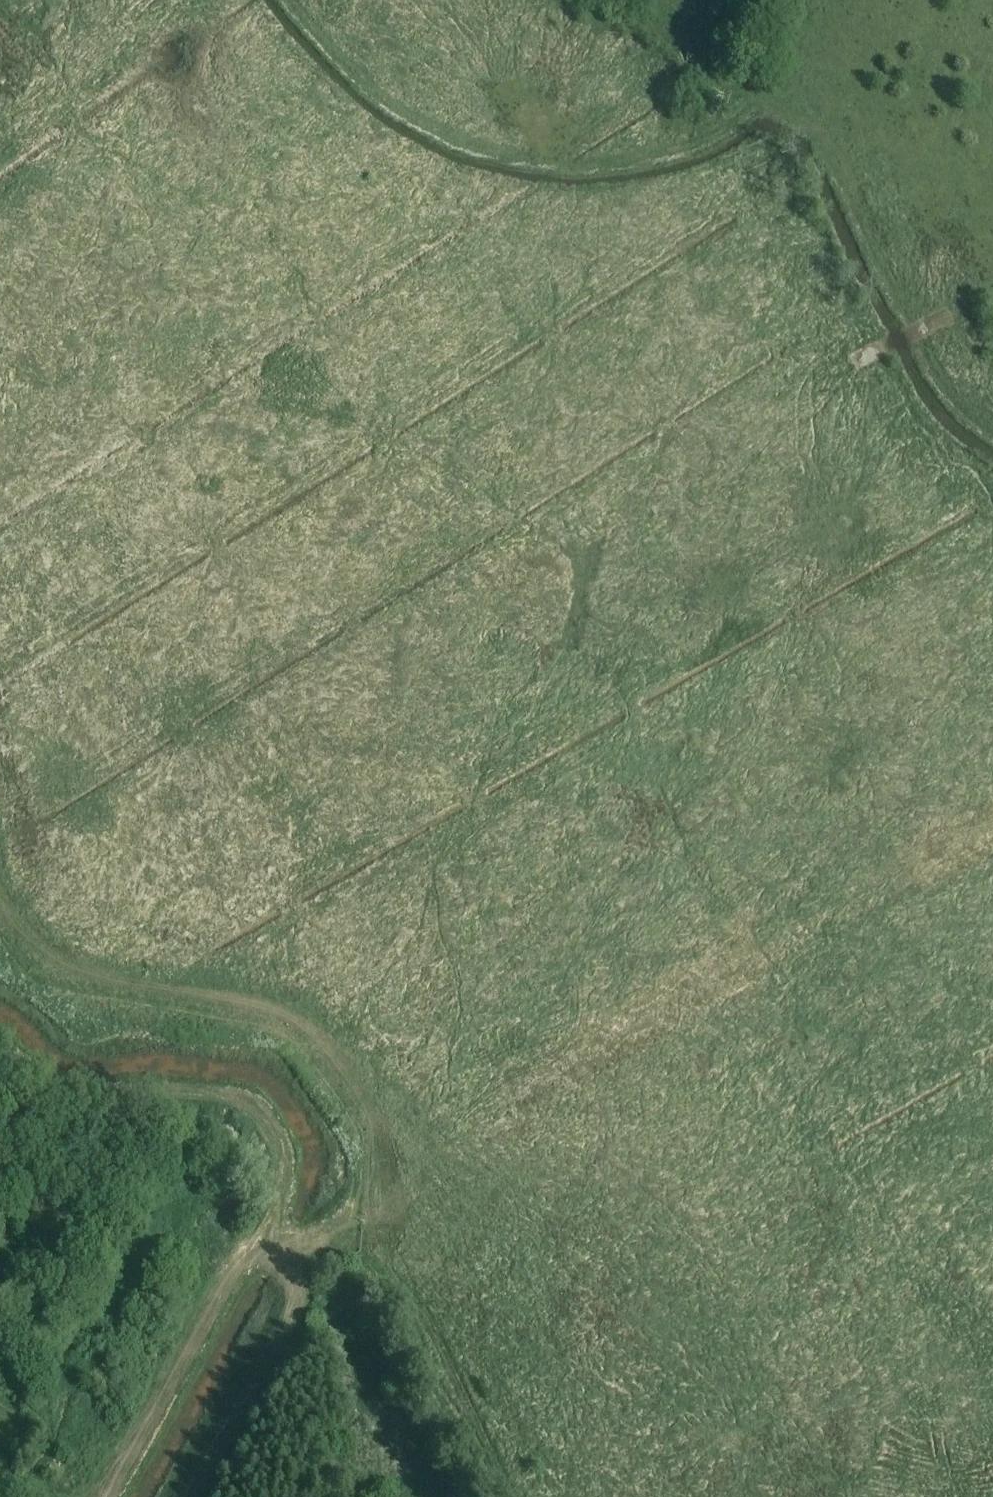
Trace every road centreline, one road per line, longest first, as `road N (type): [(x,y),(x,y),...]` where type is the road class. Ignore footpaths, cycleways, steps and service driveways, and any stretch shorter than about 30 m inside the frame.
road 1 (track): [(299,1259),(340,1216),(368,1205),(375,1133),(351,1082),(276,1012),(78,973),(0,912)]
road 2 (track): [(196,1496),(299,1313),(299,1259),(282,1246),(264,1242),(232,1261),(103,1496)]
road 3 (track): [(0,1038),(78,1094),(138,1086),(243,1098),(281,1141),(287,1166),(277,1245)]
road 4 (track): [(0,1493),(44,1412),(0,1353)]

